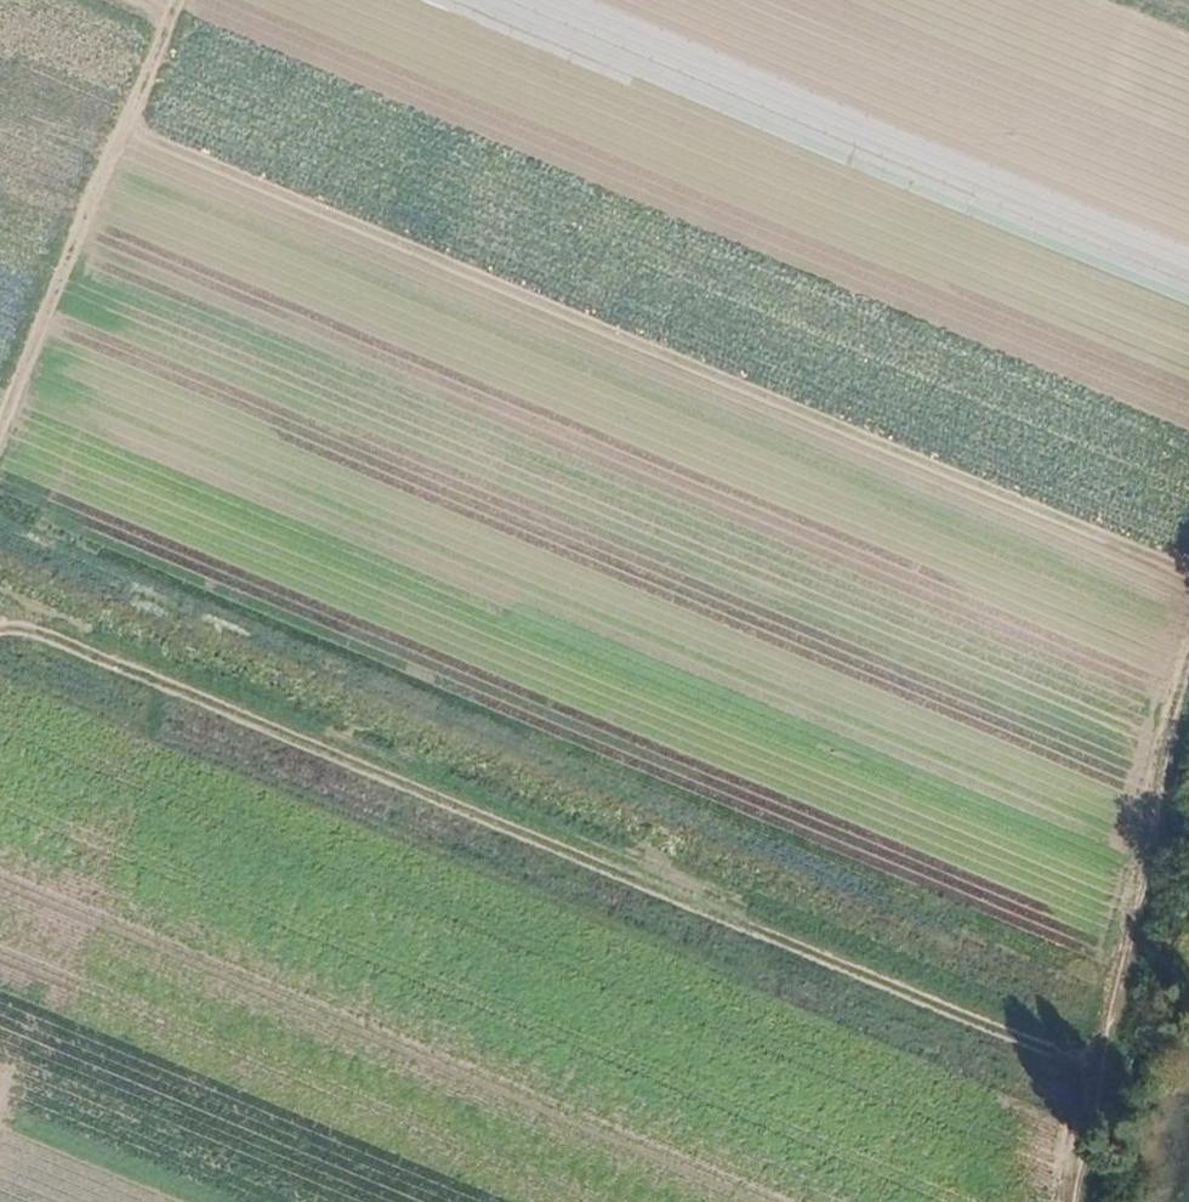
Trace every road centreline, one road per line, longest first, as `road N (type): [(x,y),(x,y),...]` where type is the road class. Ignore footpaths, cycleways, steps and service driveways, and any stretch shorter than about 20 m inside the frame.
road 1 (track): [(0,1119),(161,678),(0,605)]
road 2 (track): [(191,0),(0,412)]

